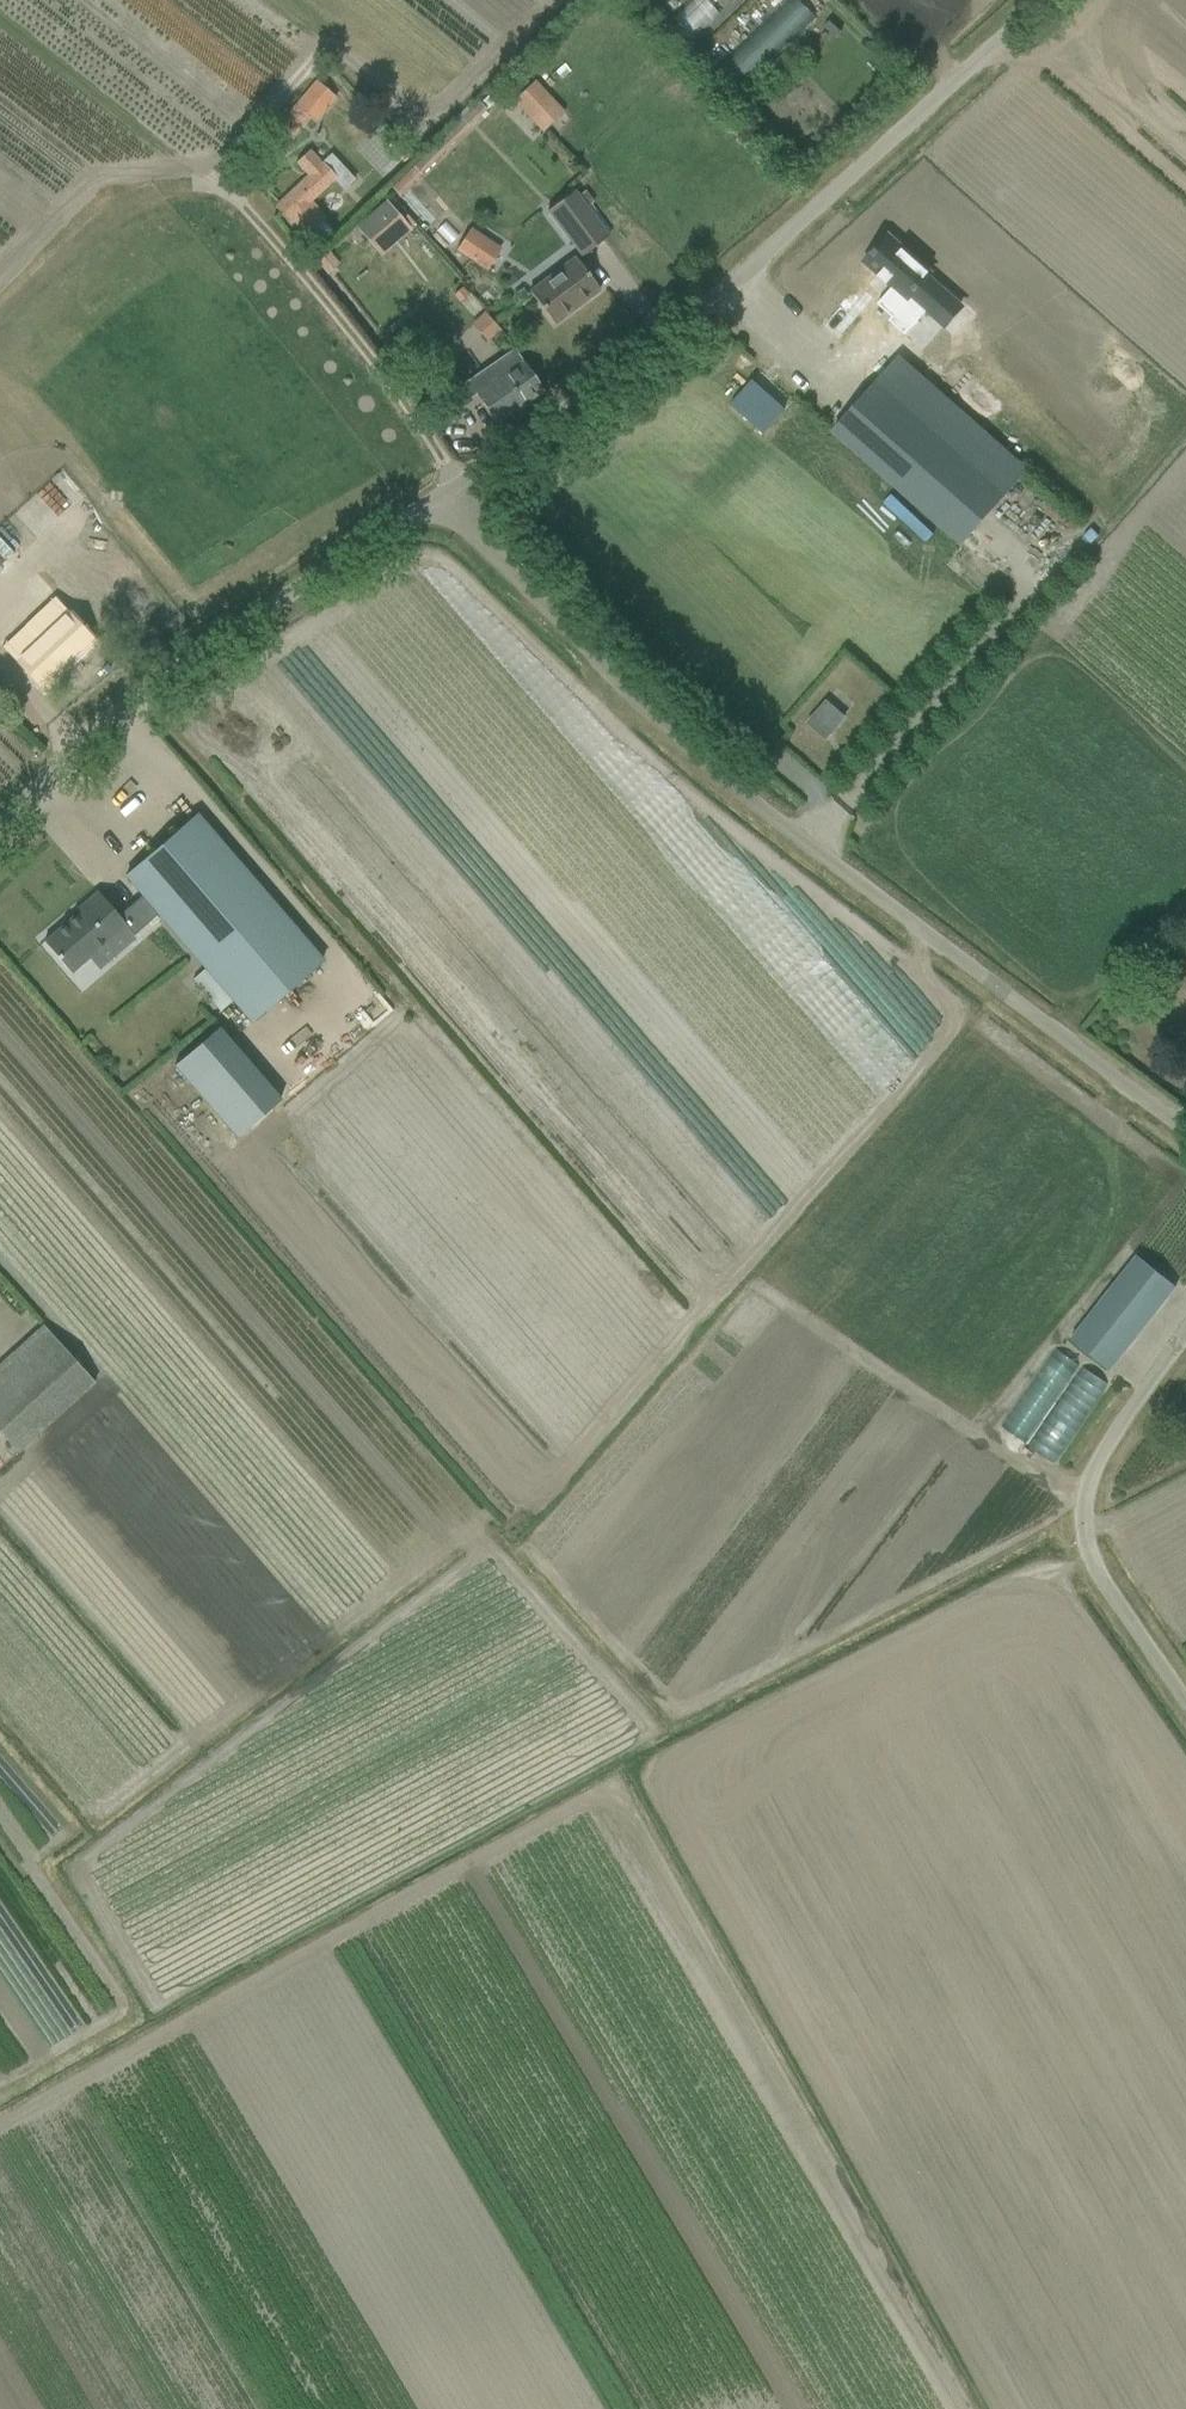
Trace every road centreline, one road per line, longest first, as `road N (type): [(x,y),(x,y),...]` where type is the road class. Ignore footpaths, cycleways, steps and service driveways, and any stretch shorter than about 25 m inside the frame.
road 1 (unclassified): [(1185,1149),(898,934),(628,703),(457,520)]
road 2 (unclassified): [(457,520),(812,237),(1066,0)]
road 3 (unclassified): [(457,520),(407,557),(243,646),(0,865)]
road 4 (unclassified): [(1185,1702),(1098,1563),(1095,1515),(1109,1473),(1185,1345)]

